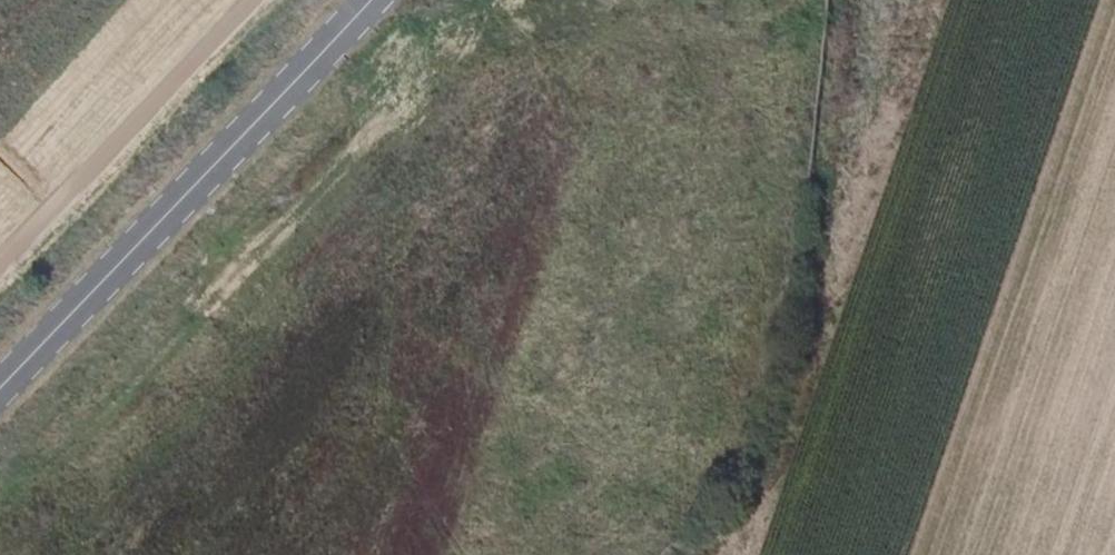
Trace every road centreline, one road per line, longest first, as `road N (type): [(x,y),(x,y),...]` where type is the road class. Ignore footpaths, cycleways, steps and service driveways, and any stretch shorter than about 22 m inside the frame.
road 1 (unclassified): [(0,262),(249,0)]

